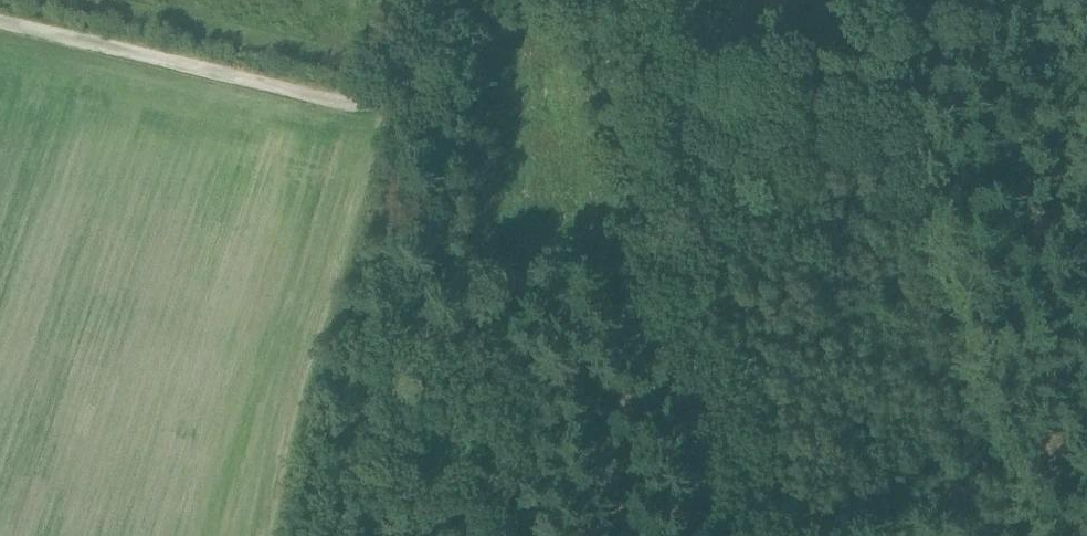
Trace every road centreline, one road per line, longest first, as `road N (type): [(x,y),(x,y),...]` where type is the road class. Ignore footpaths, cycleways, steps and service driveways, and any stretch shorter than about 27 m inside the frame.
road 1 (unclassified): [(748,535),(581,0)]
road 2 (track): [(418,0),(395,74),(370,97),(353,101),(0,20)]

